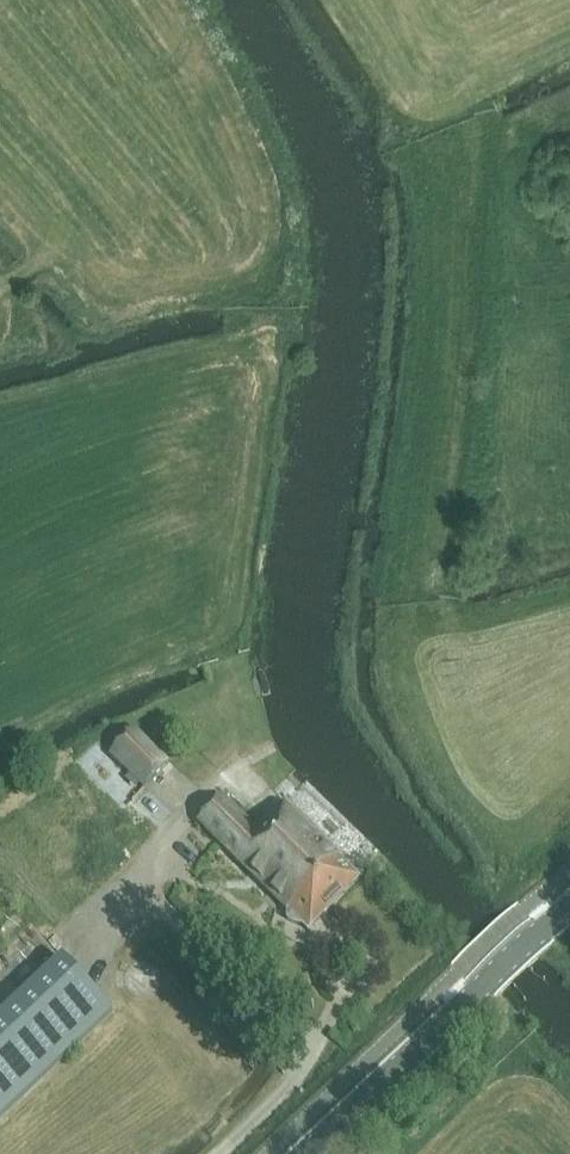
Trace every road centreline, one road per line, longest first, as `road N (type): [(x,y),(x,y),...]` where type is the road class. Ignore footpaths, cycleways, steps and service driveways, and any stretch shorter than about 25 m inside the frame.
road 1 (secondary): [(305,1153),(569,906)]

